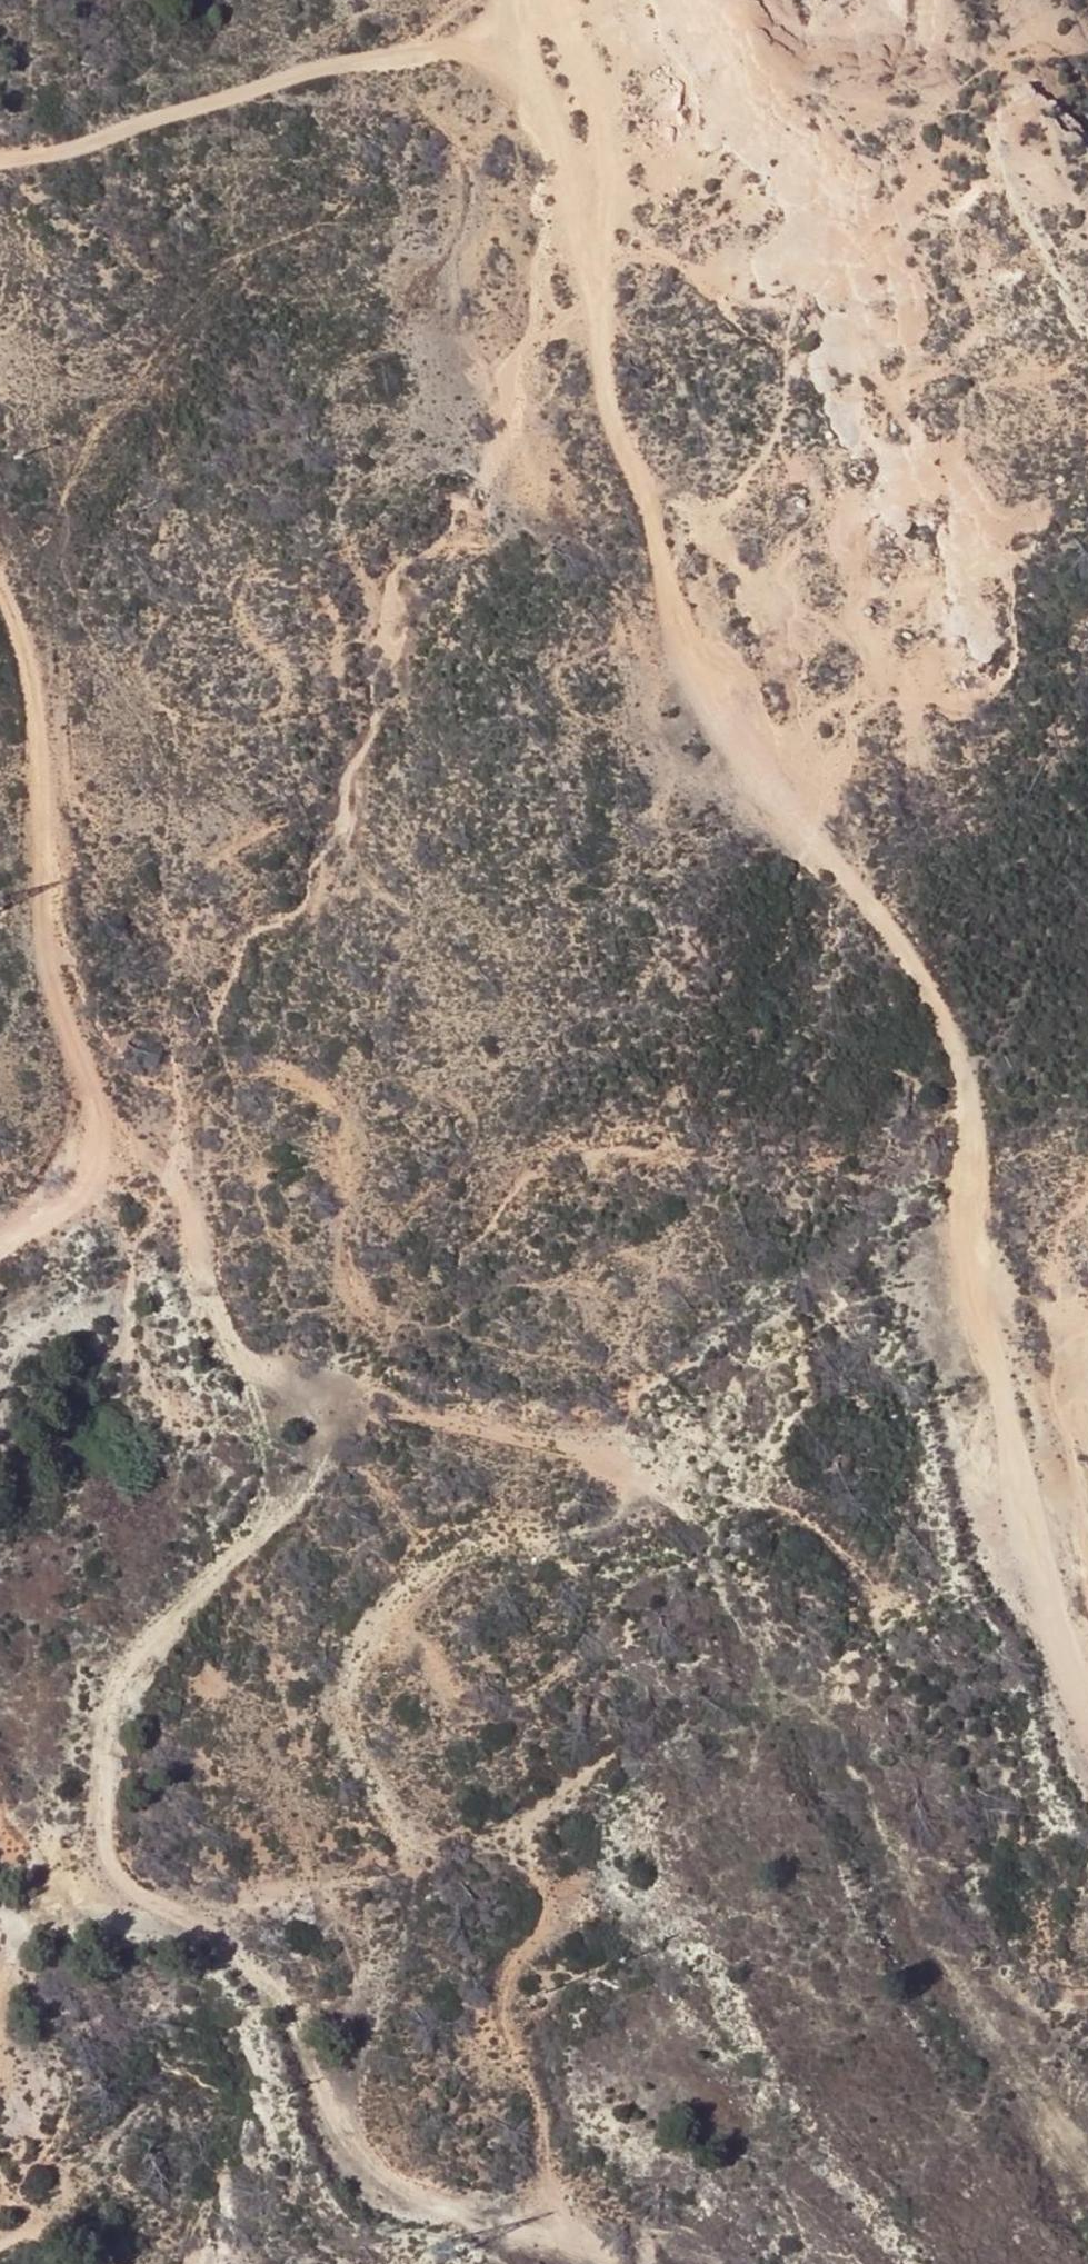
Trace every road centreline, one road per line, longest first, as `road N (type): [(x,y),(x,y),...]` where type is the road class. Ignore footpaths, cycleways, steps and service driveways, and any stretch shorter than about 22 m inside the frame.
road 1 (track): [(764,776),(931,979),(961,1064),(974,1256),(1029,1525),(1087,1708)]
road 2 (track): [(525,0),(519,29),(558,128),(624,450),(652,523),(686,659),(764,776)]
road 3 (track): [(0,1218),(71,1173),(98,1117),(47,944),(45,820),(16,608),(0,578)]
road 4 (track): [(0,153),(219,100),(285,75),(519,29)]

